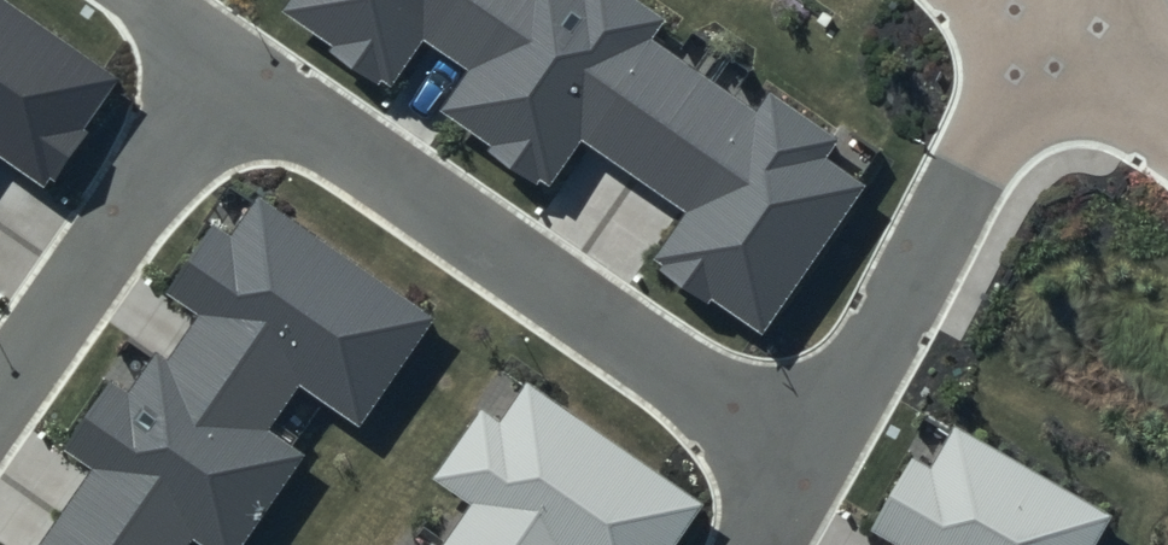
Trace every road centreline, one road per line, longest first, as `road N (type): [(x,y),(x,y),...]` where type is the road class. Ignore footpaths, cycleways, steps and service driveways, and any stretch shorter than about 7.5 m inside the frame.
road 1 (residential): [(216,61),(783,424)]
road 2 (residential): [(1027,0),(783,424)]
road 3 (residential): [(0,355),(216,61)]
road 4 (residential): [(1167,86),(1045,0)]
road 5 (residential): [(783,424),(706,544)]

